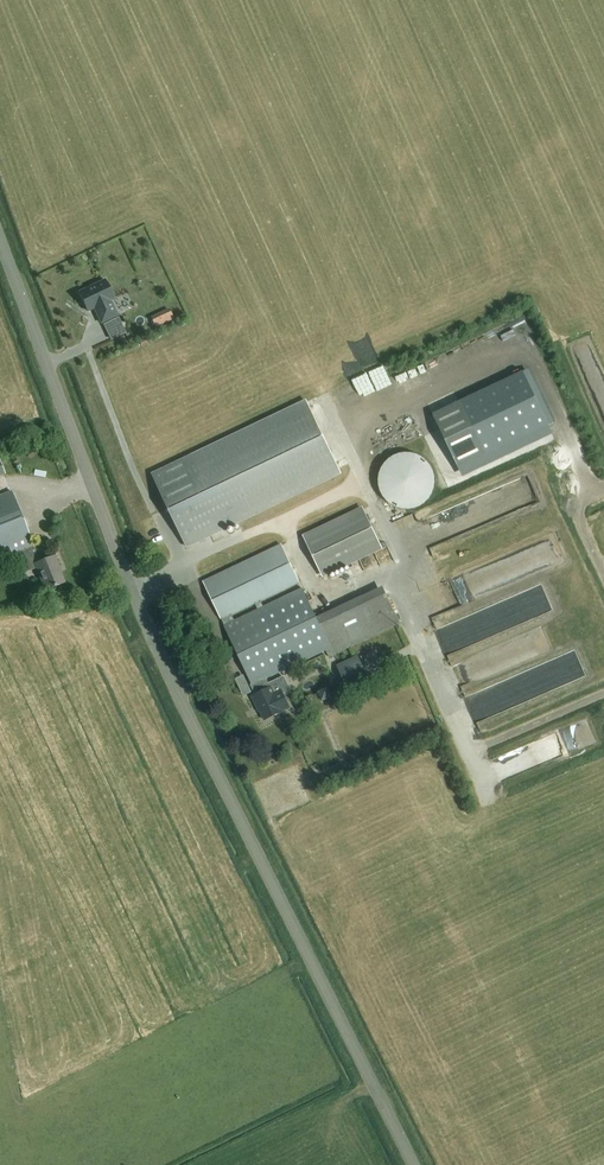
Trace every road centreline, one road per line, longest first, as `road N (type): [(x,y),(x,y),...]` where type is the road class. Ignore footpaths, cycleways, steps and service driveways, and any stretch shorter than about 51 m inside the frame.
road 1 (unclassified): [(414,1164),(139,608),(0,237)]

